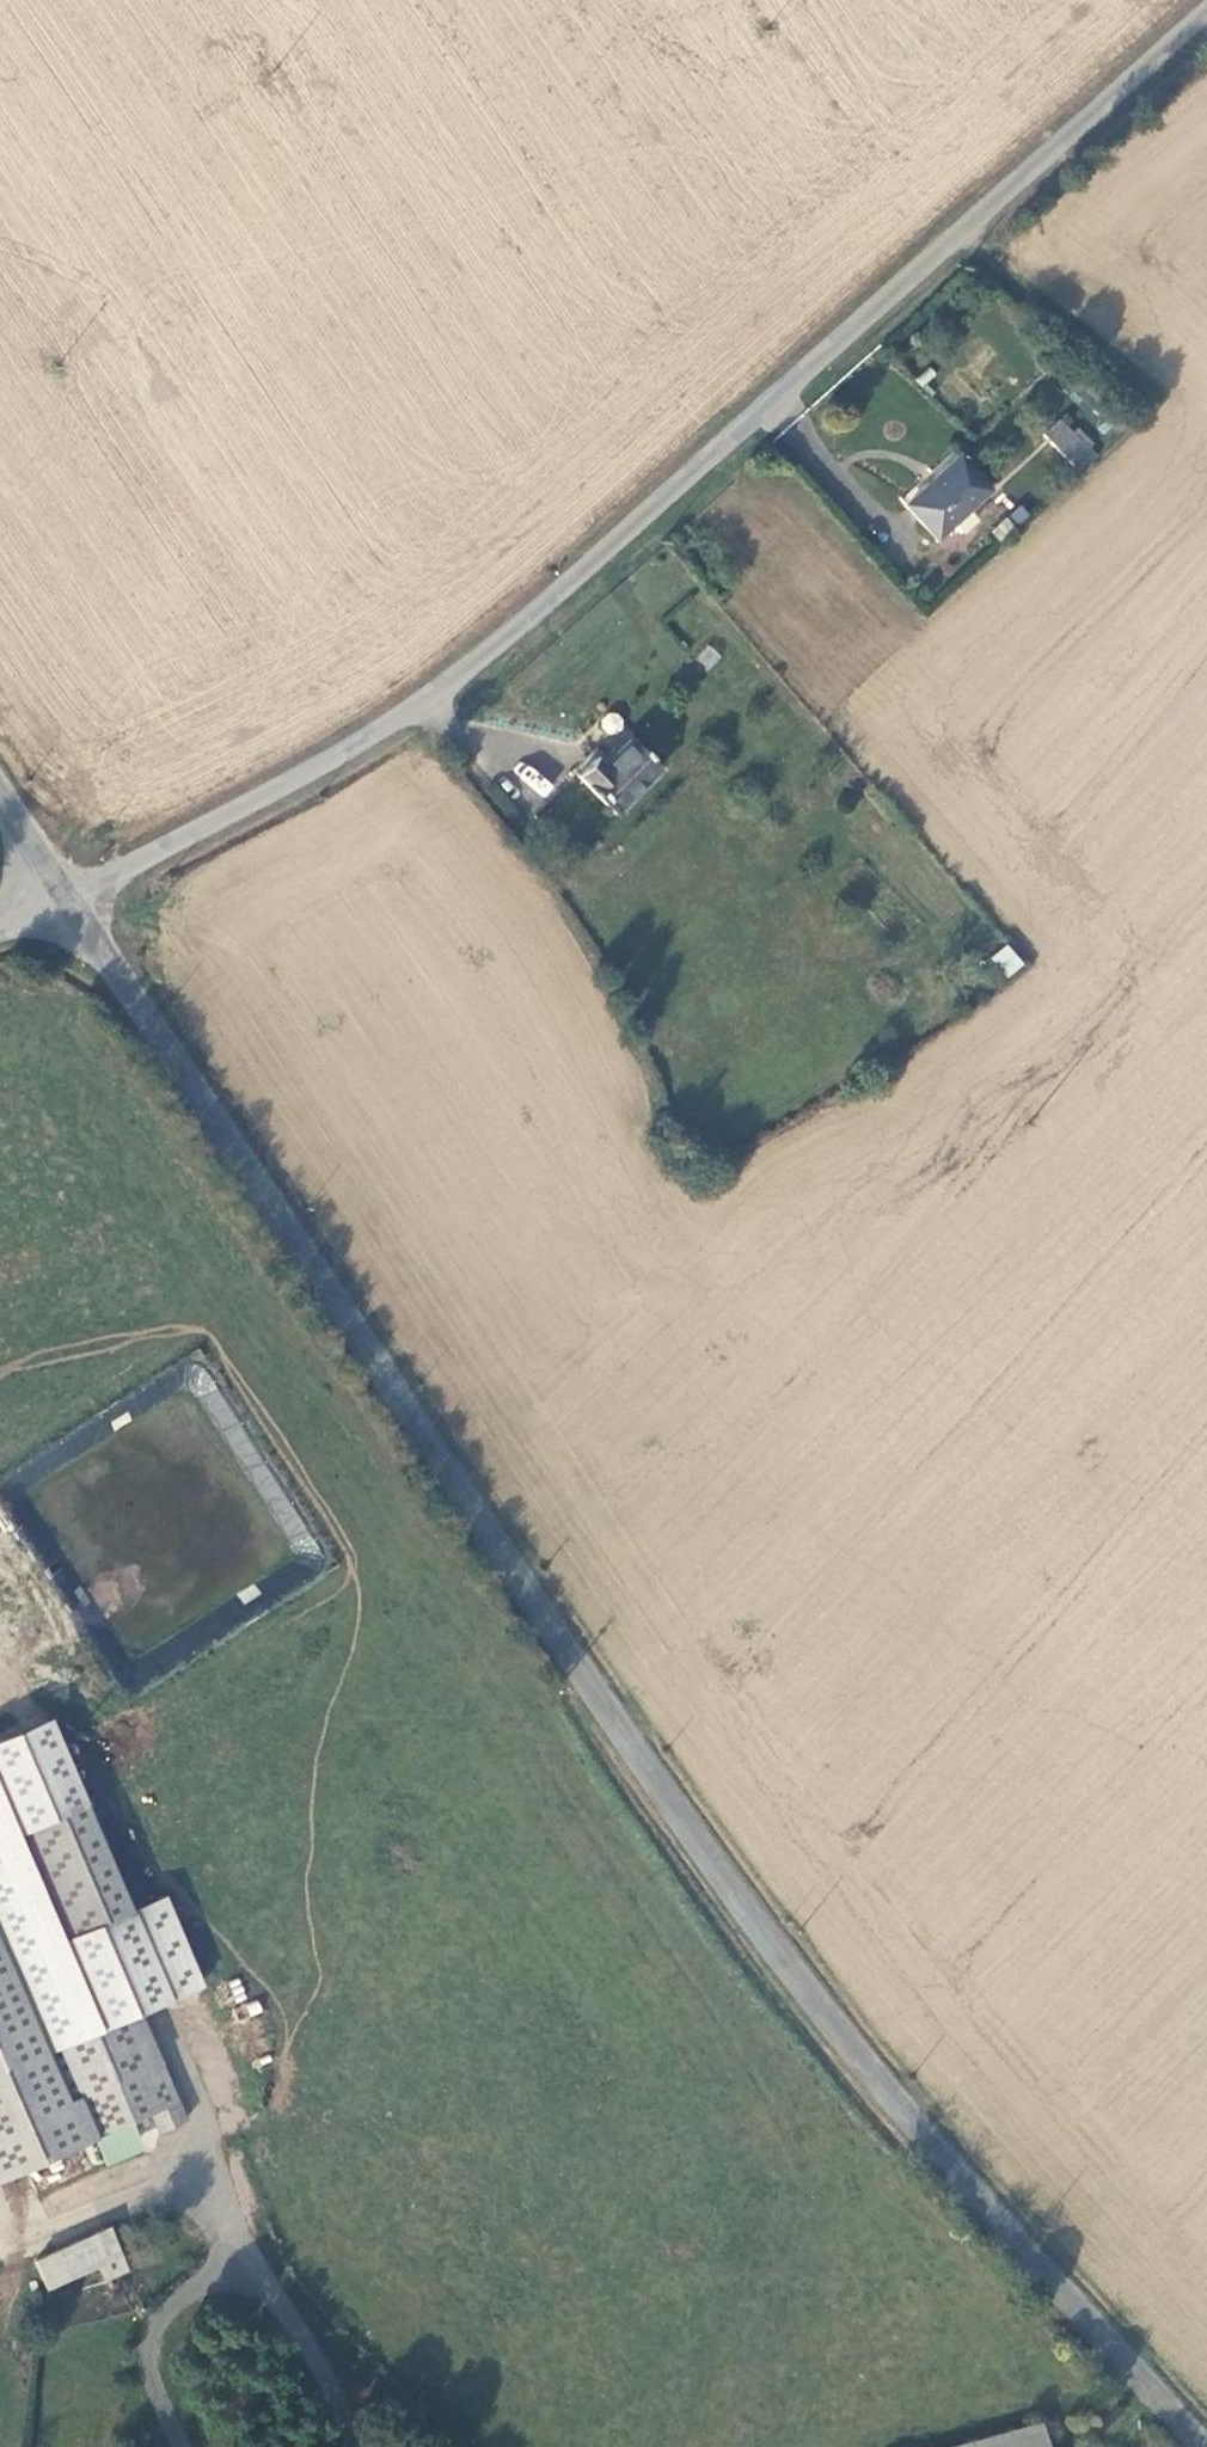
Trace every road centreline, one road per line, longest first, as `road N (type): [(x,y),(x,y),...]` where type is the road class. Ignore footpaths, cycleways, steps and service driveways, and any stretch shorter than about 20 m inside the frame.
road 1 (unclassified): [(65,893),(593,1688),(837,2024),(1024,2249),(1205,2446)]
road 2 (unclassified): [(1206,6),(447,690),(288,784),(65,893)]

